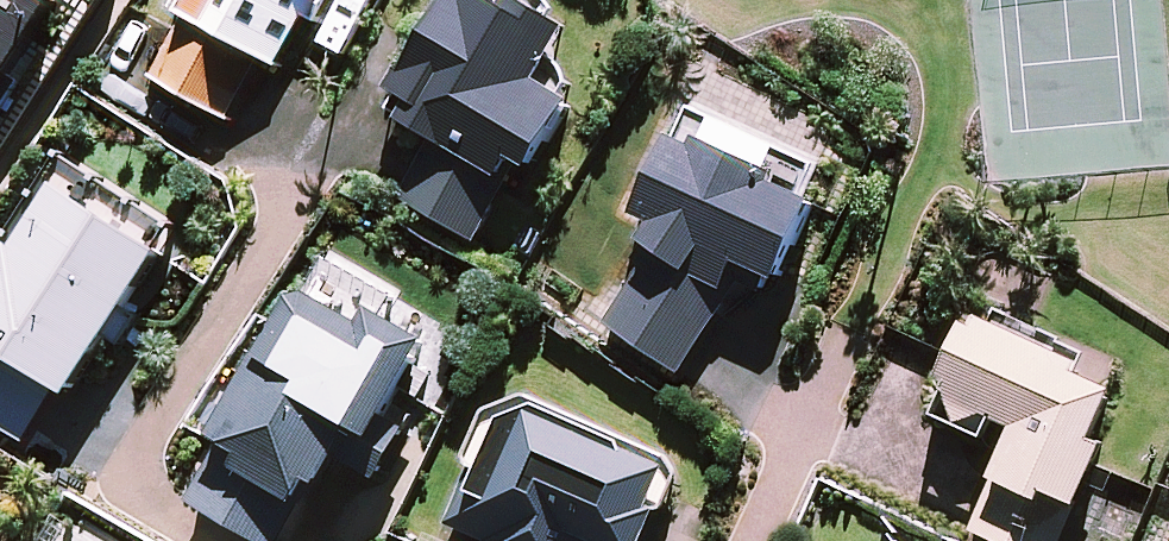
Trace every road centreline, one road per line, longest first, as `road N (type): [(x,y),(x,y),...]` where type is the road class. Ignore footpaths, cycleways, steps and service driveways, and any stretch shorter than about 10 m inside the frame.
road 1 (residential): [(282,208),(144,433),(145,472),(159,509),(200,540)]
road 2 (residential): [(748,540),(834,352)]

